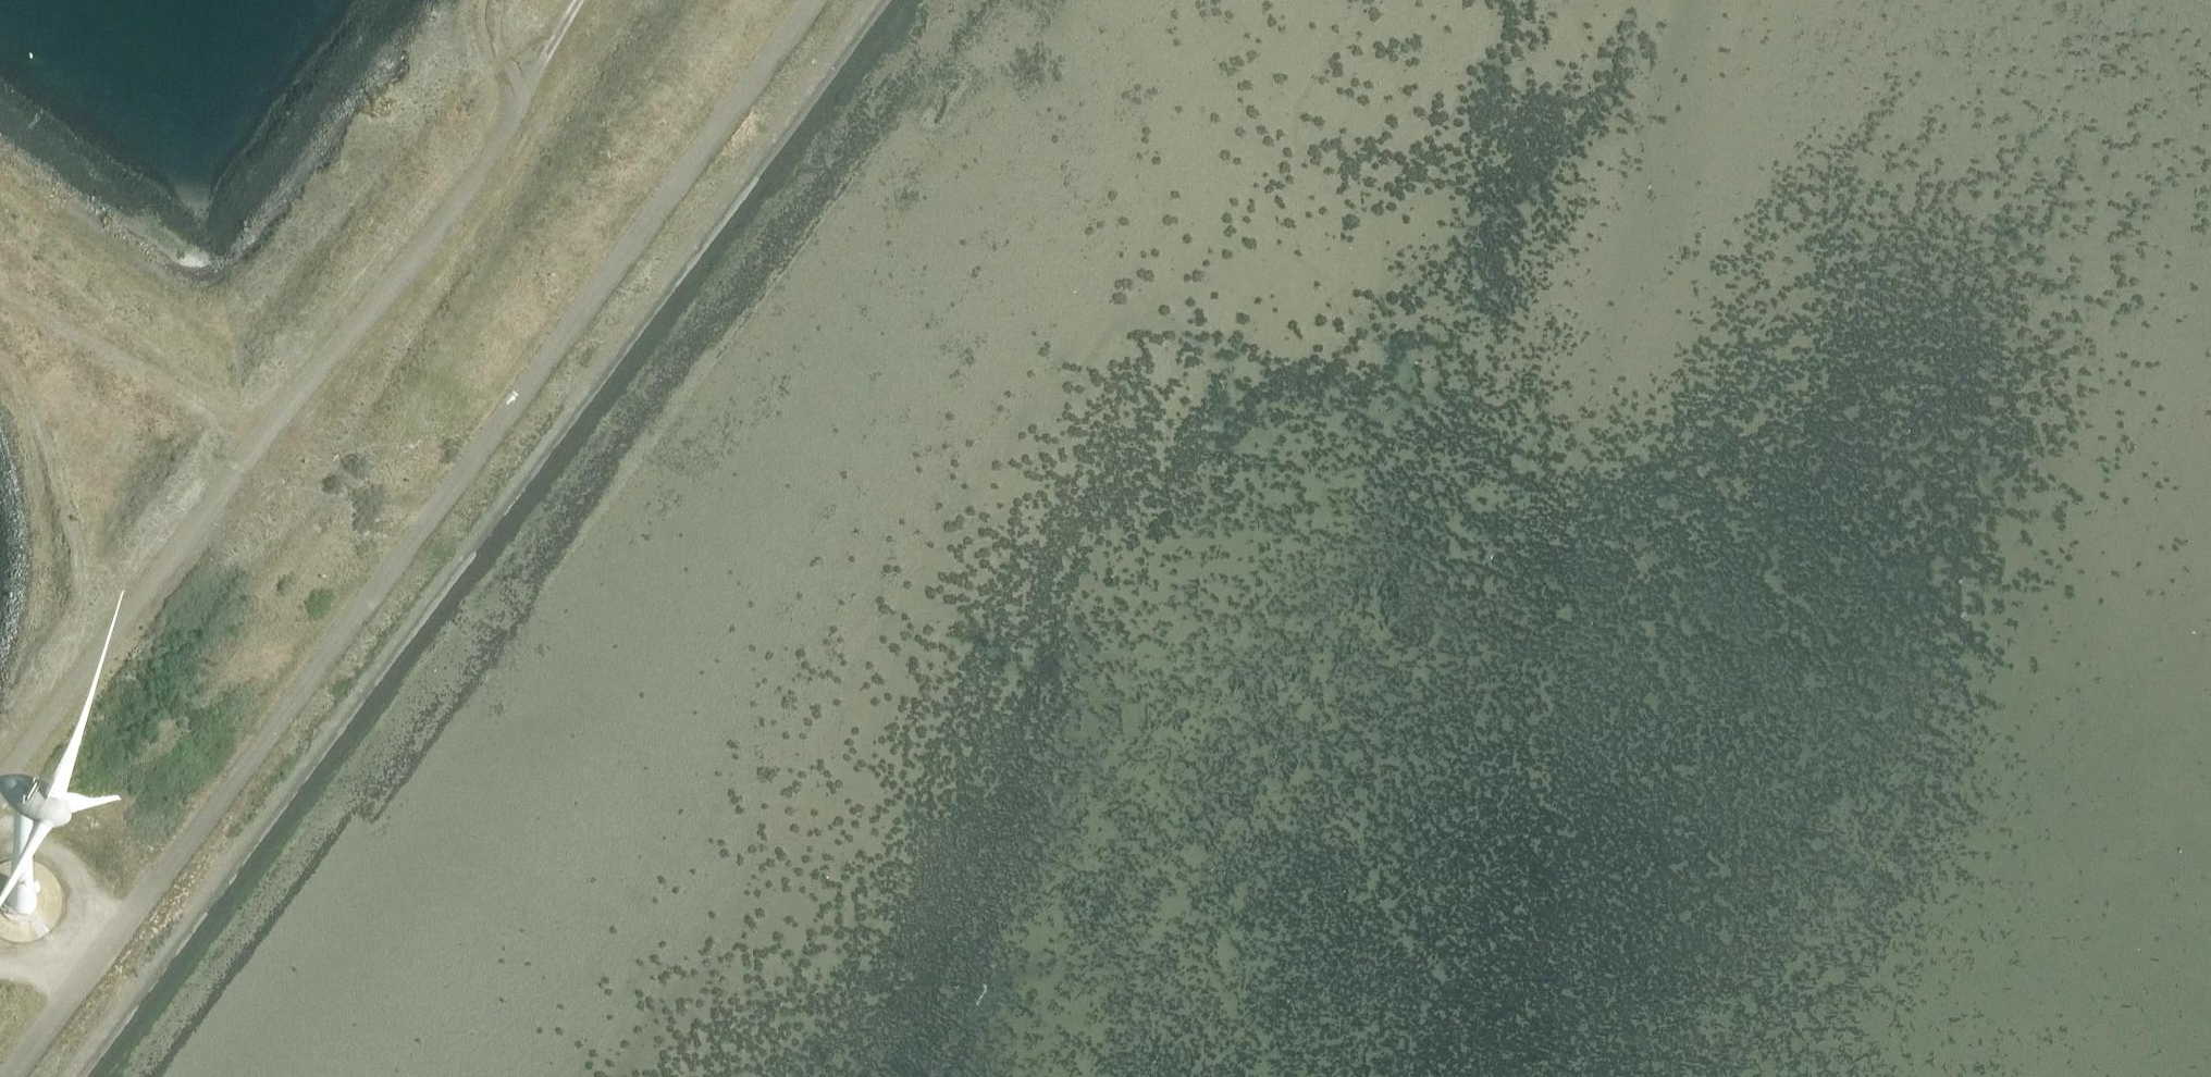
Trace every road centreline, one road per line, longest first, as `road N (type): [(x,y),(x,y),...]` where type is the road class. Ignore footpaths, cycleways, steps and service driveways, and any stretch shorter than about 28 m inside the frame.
road 1 (unclassified): [(0,788),(530,88),(537,54),(568,0)]

